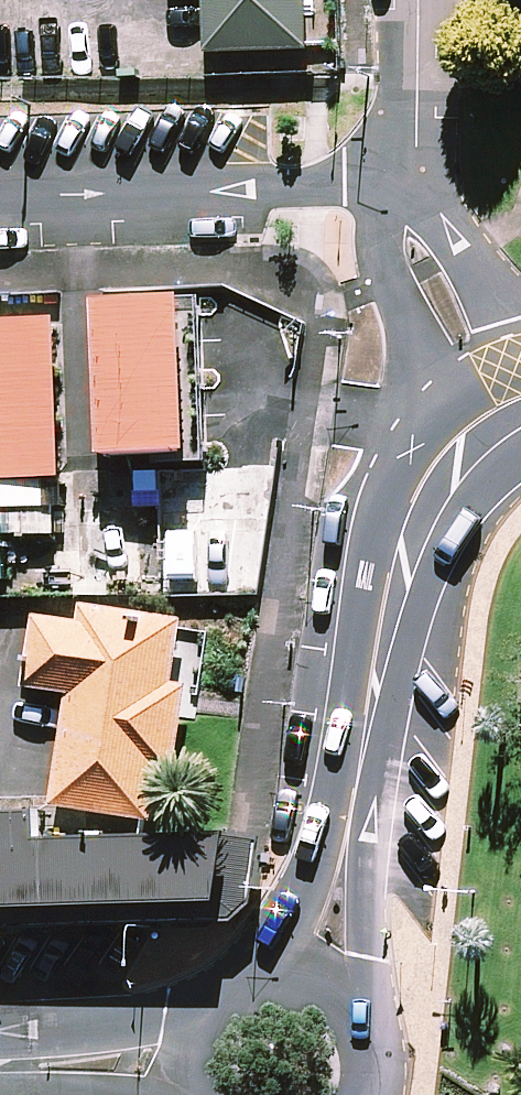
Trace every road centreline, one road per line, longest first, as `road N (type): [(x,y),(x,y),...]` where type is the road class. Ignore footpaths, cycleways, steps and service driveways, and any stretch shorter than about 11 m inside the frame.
road 1 (tertiary): [(311,989),(332,937),(377,680),(408,555),(446,483),(508,424)]
road 2 (residential): [(0,200),(415,180)]
road 3 (unclassified): [(508,424),(441,301),(420,237),(415,180)]
road 4 (tertiary): [(0,1067),(204,1060)]
road 5 (unclassified): [(415,180),(418,0)]
road 6 (tertiary): [(204,1060),(234,1008),(260,993),(311,989)]
road 7 (tertiary): [(311,989),(338,1001),(369,1039),(372,1094)]

